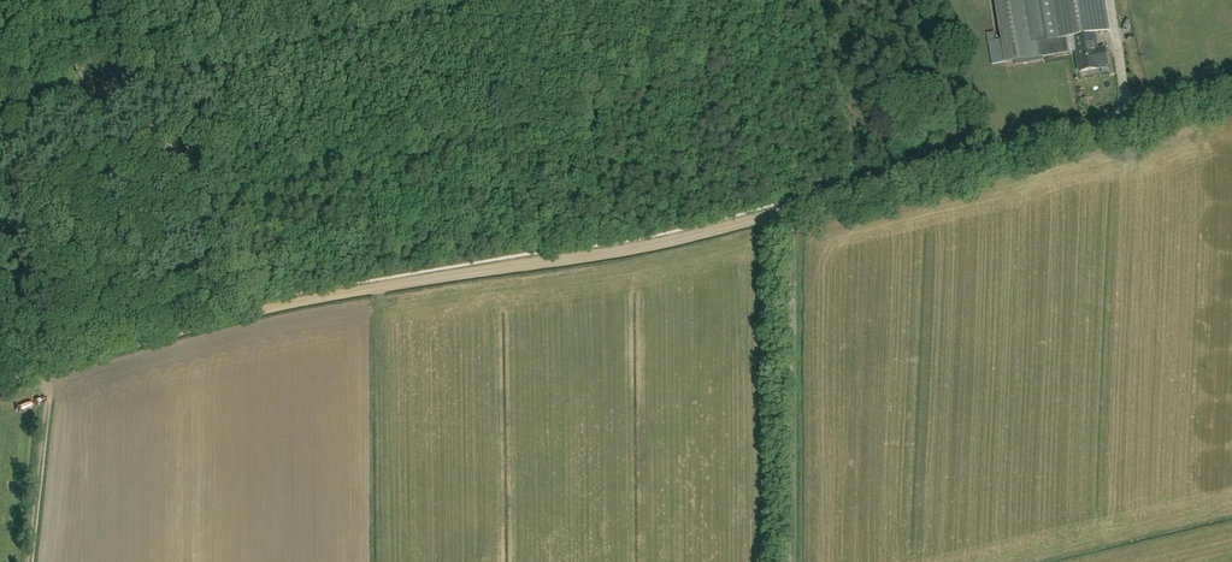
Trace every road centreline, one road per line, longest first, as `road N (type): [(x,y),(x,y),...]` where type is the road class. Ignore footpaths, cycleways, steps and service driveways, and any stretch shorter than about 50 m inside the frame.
road 1 (track): [(0,385),(343,293),(636,249),(989,156)]
road 2 (unclassified): [(989,156),(1231,86)]
road 3 (track): [(0,131),(63,355)]
road 4 (track): [(936,0),(989,156)]

